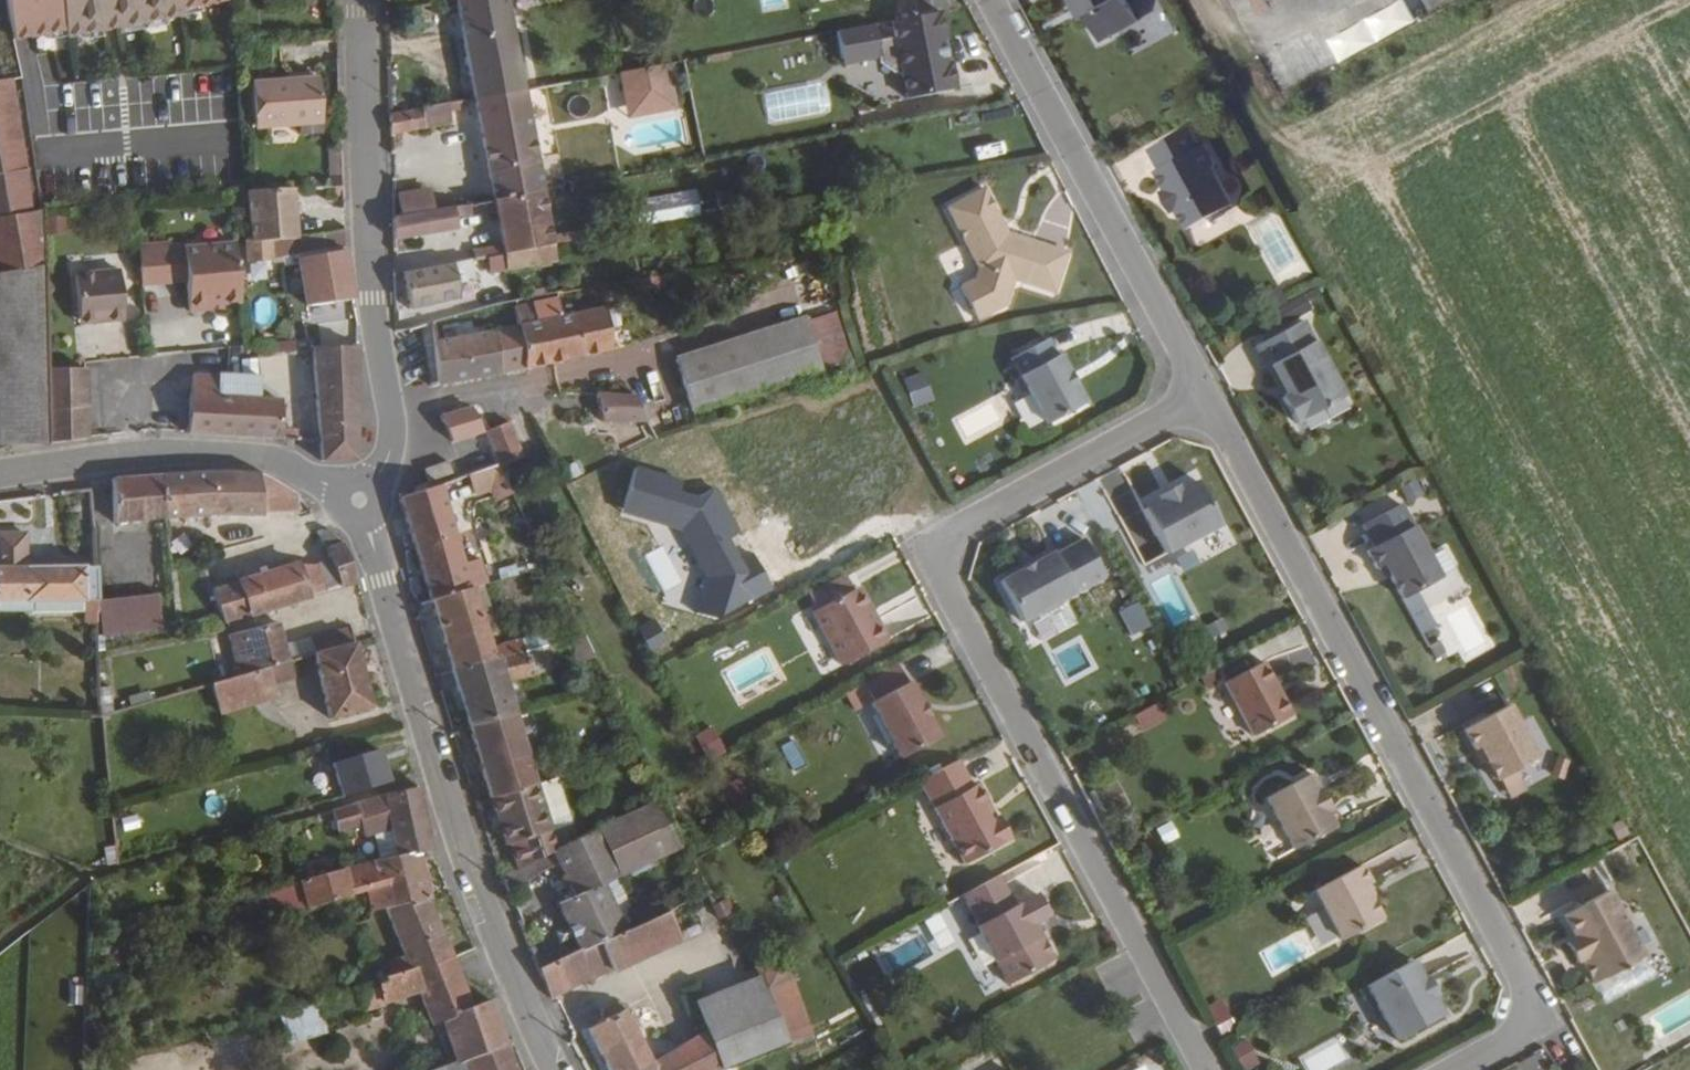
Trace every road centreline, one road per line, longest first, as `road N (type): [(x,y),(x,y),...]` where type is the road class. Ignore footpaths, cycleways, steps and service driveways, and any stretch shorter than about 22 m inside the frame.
road 1 (residential): [(1206,1069),(929,539),(1200,386)]
road 2 (residential): [(1200,386),(1547,1021),(1454,1069)]
road 3 (residential): [(556,1069),(423,723),(369,511)]
road 4 (tertiary): [(360,0),(376,447),(369,511)]
road 5 (residential): [(990,0),(1200,386)]
road 6 (tertiary): [(0,474),(143,455),(246,455),(369,511)]
road 7 (track): [(1195,0),(1253,103),(1285,142),(1383,167)]

